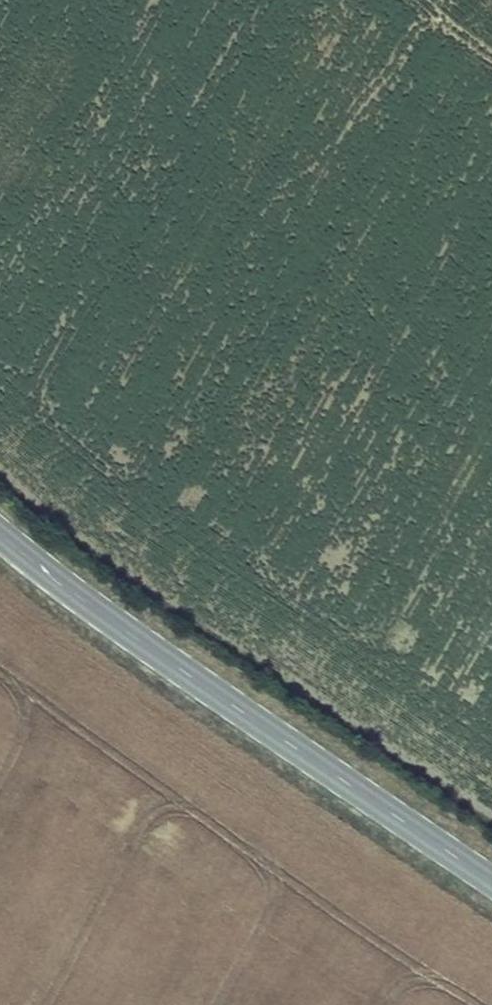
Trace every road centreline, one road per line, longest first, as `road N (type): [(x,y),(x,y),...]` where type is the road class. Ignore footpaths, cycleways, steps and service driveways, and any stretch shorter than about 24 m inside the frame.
road 1 (secondary): [(0,533),(491,879)]

